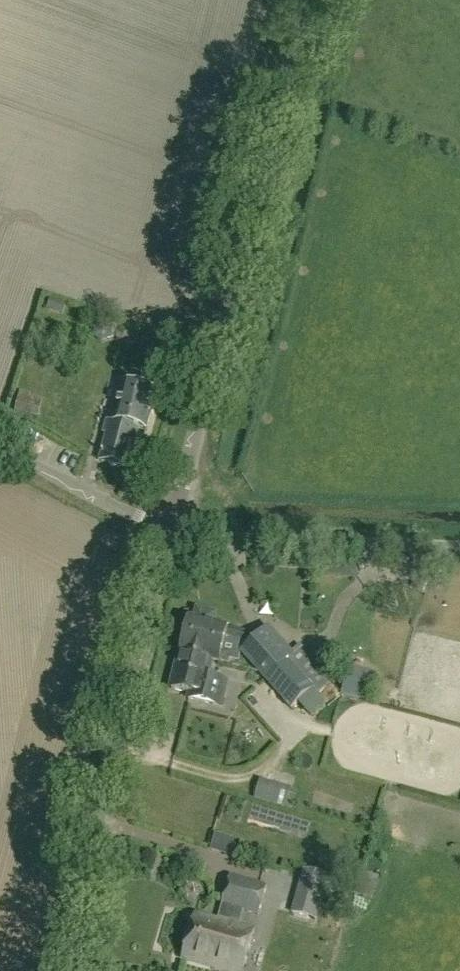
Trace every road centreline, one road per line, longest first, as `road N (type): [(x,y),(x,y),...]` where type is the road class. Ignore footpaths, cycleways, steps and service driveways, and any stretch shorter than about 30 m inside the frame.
road 1 (tertiary): [(175,539),(310,0)]
road 2 (tertiary): [(65,970),(175,539)]
road 3 (unclassified): [(175,539),(459,549)]
road 4 (unclassified): [(175,539),(0,454)]

